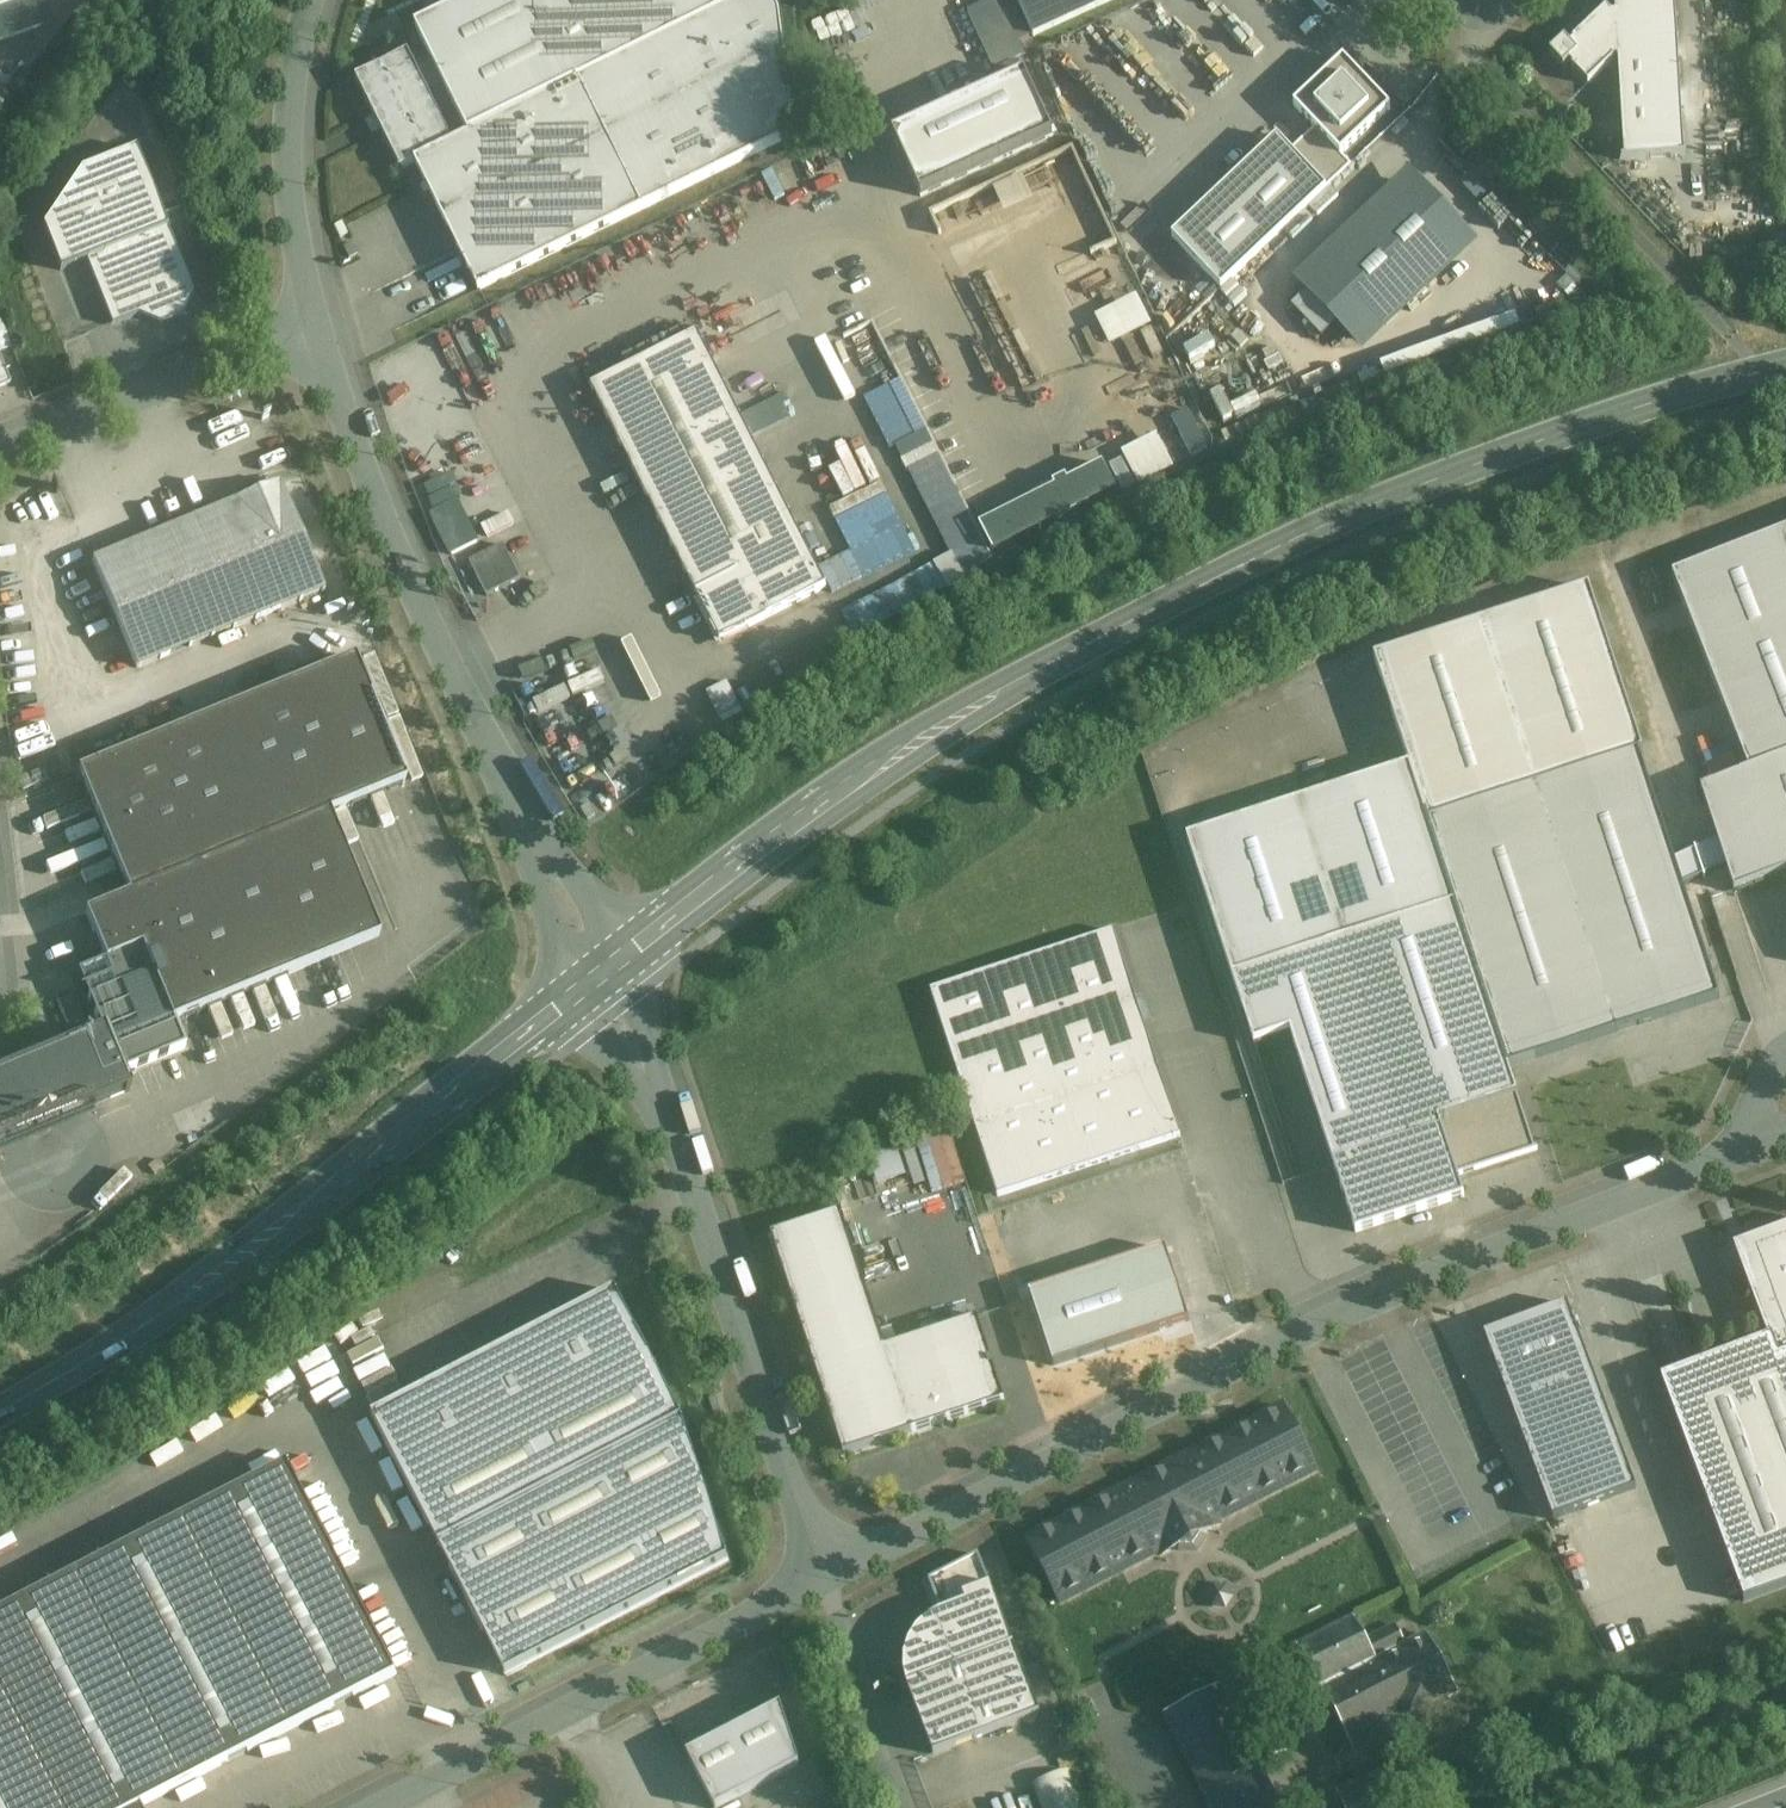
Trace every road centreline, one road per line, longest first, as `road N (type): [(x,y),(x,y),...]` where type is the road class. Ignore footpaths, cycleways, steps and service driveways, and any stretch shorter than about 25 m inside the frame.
road 1 (tertiary): [(1785,367),(1456,471),(1267,553),(998,693),(789,832),(602,980)]
road 2 (residential): [(1731,1154),(1308,1329),(821,1574)]
road 3 (tertiary): [(602,980),(317,1201),(124,1337),(0,1410)]
road 4 (residential): [(312,326),(339,404),(602,980)]
road 5 (residential): [(602,980),(655,1083),(821,1574)]
road 6 (residential): [(821,1574),(377,1807)]
road 7 (residential): [(312,326),(0,461)]
road 8 (residential): [(310,0),(289,130),(292,229),(312,326)]

